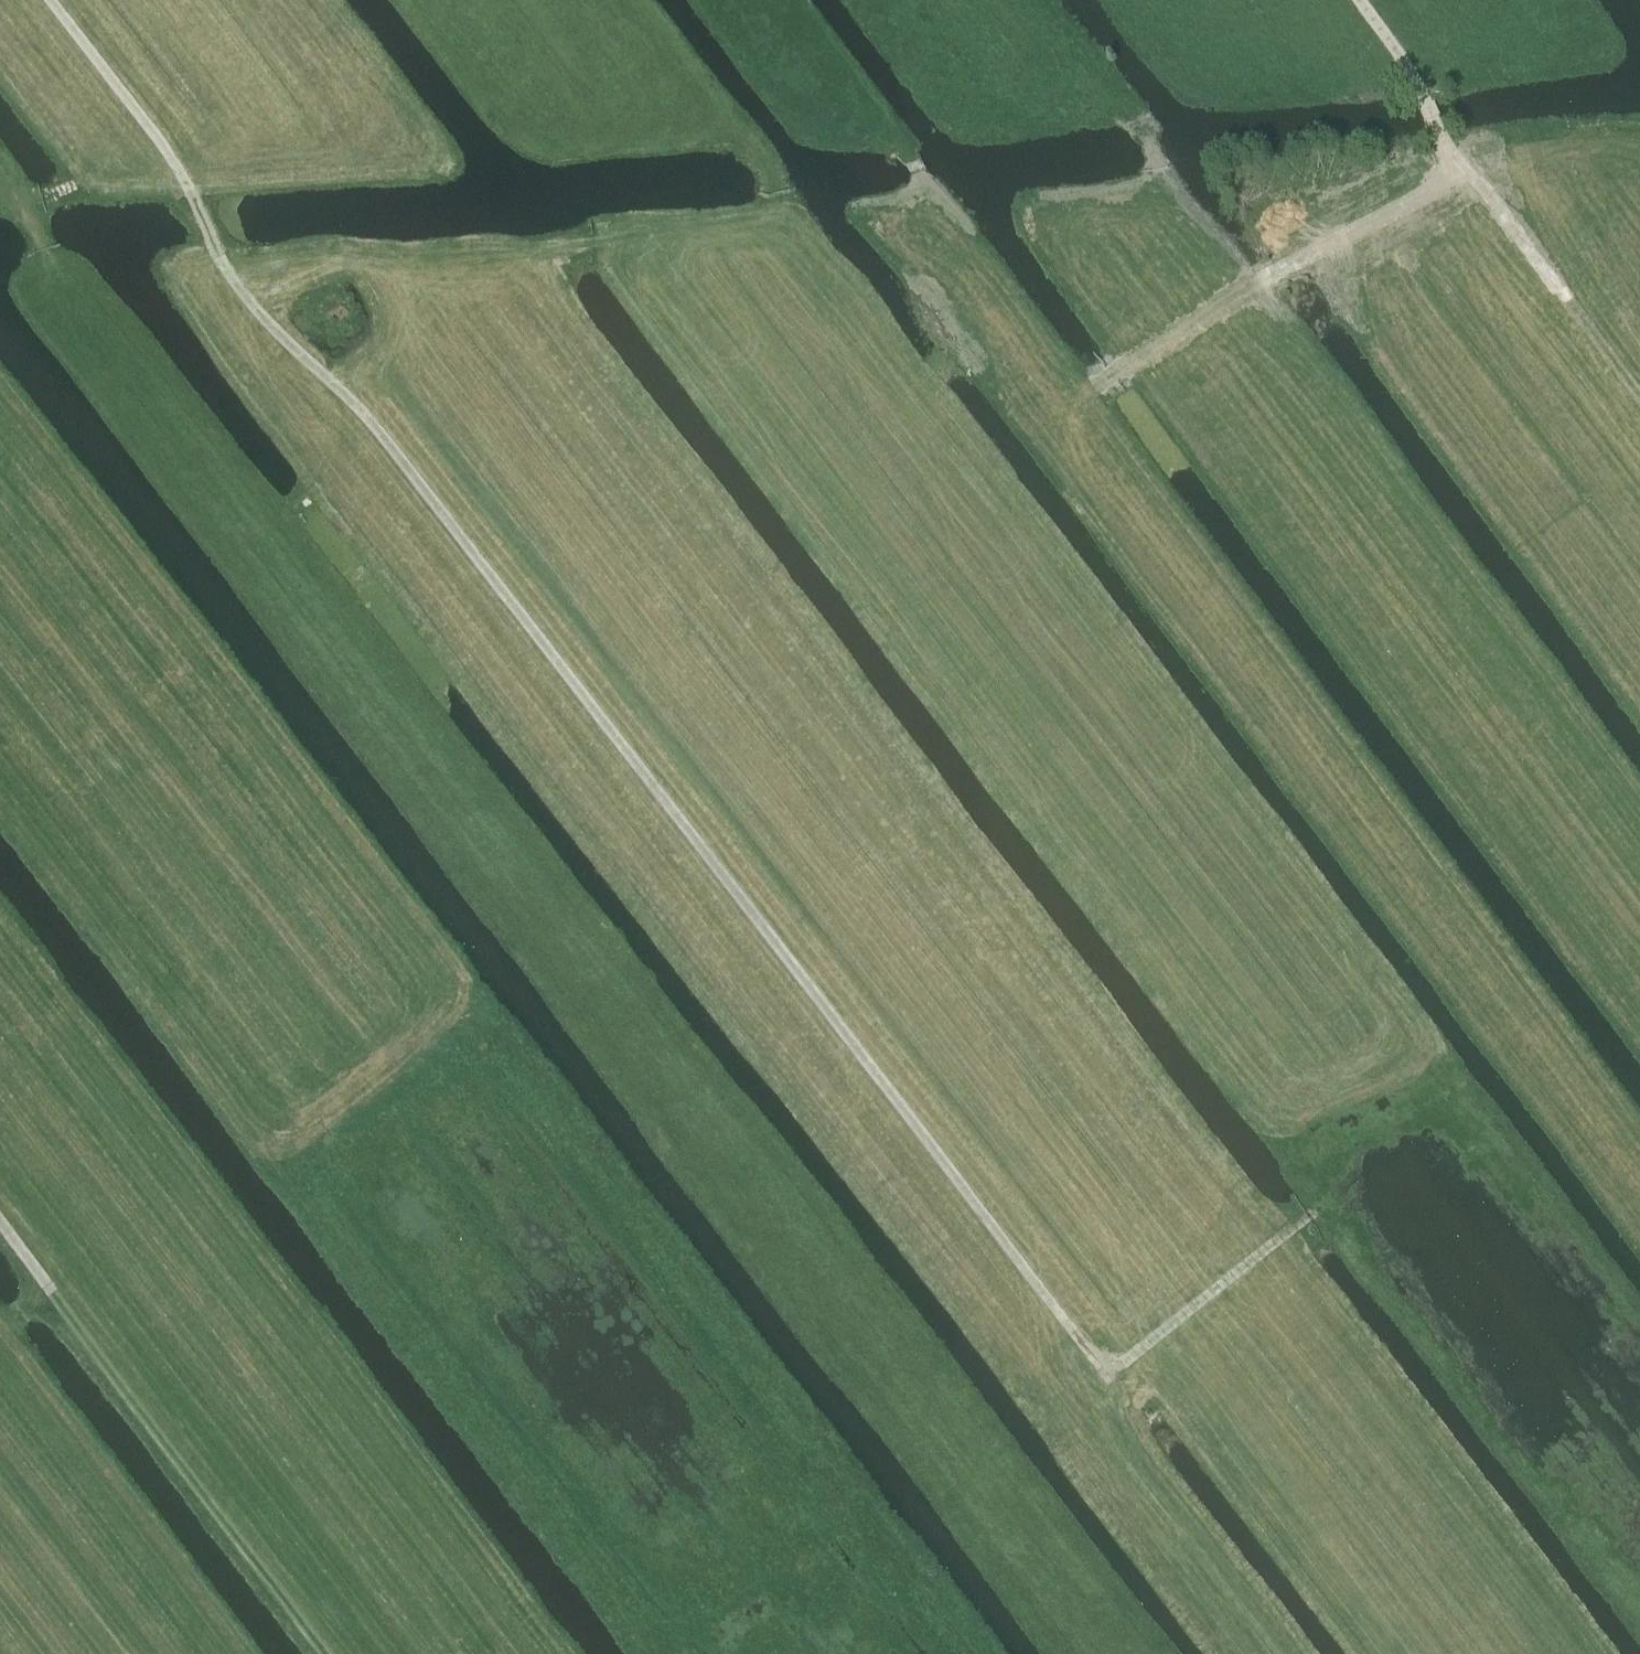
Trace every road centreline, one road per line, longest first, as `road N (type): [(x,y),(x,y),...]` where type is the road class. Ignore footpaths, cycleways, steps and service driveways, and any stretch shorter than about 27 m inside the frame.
road 1 (track): [(46,0),(180,173),(214,247),(266,323),(358,406),(1108,1374),(1315,1211)]
road 2 (track): [(1098,1362),(1103,1464),(1238,1653)]

